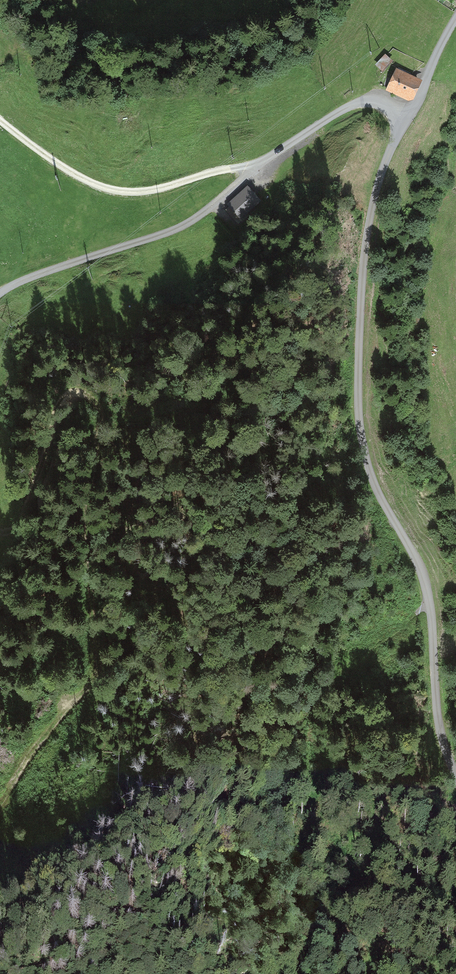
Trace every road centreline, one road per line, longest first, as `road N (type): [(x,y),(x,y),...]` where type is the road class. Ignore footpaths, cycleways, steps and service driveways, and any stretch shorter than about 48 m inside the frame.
road 1 (unclassified): [(455,24),(378,190),(360,350),(368,465),(421,571),(432,621),(435,712),(455,778)]
road 2 (track): [(0,805),(97,672),(88,529),(100,423),(89,398),(63,400),(23,521),(0,534)]
road 3 (track): [(0,293),(187,223),(358,104),(390,109),(402,126)]
road 4 (track): [(0,121),(58,167),(109,193),(158,193),(217,172),(258,173)]

